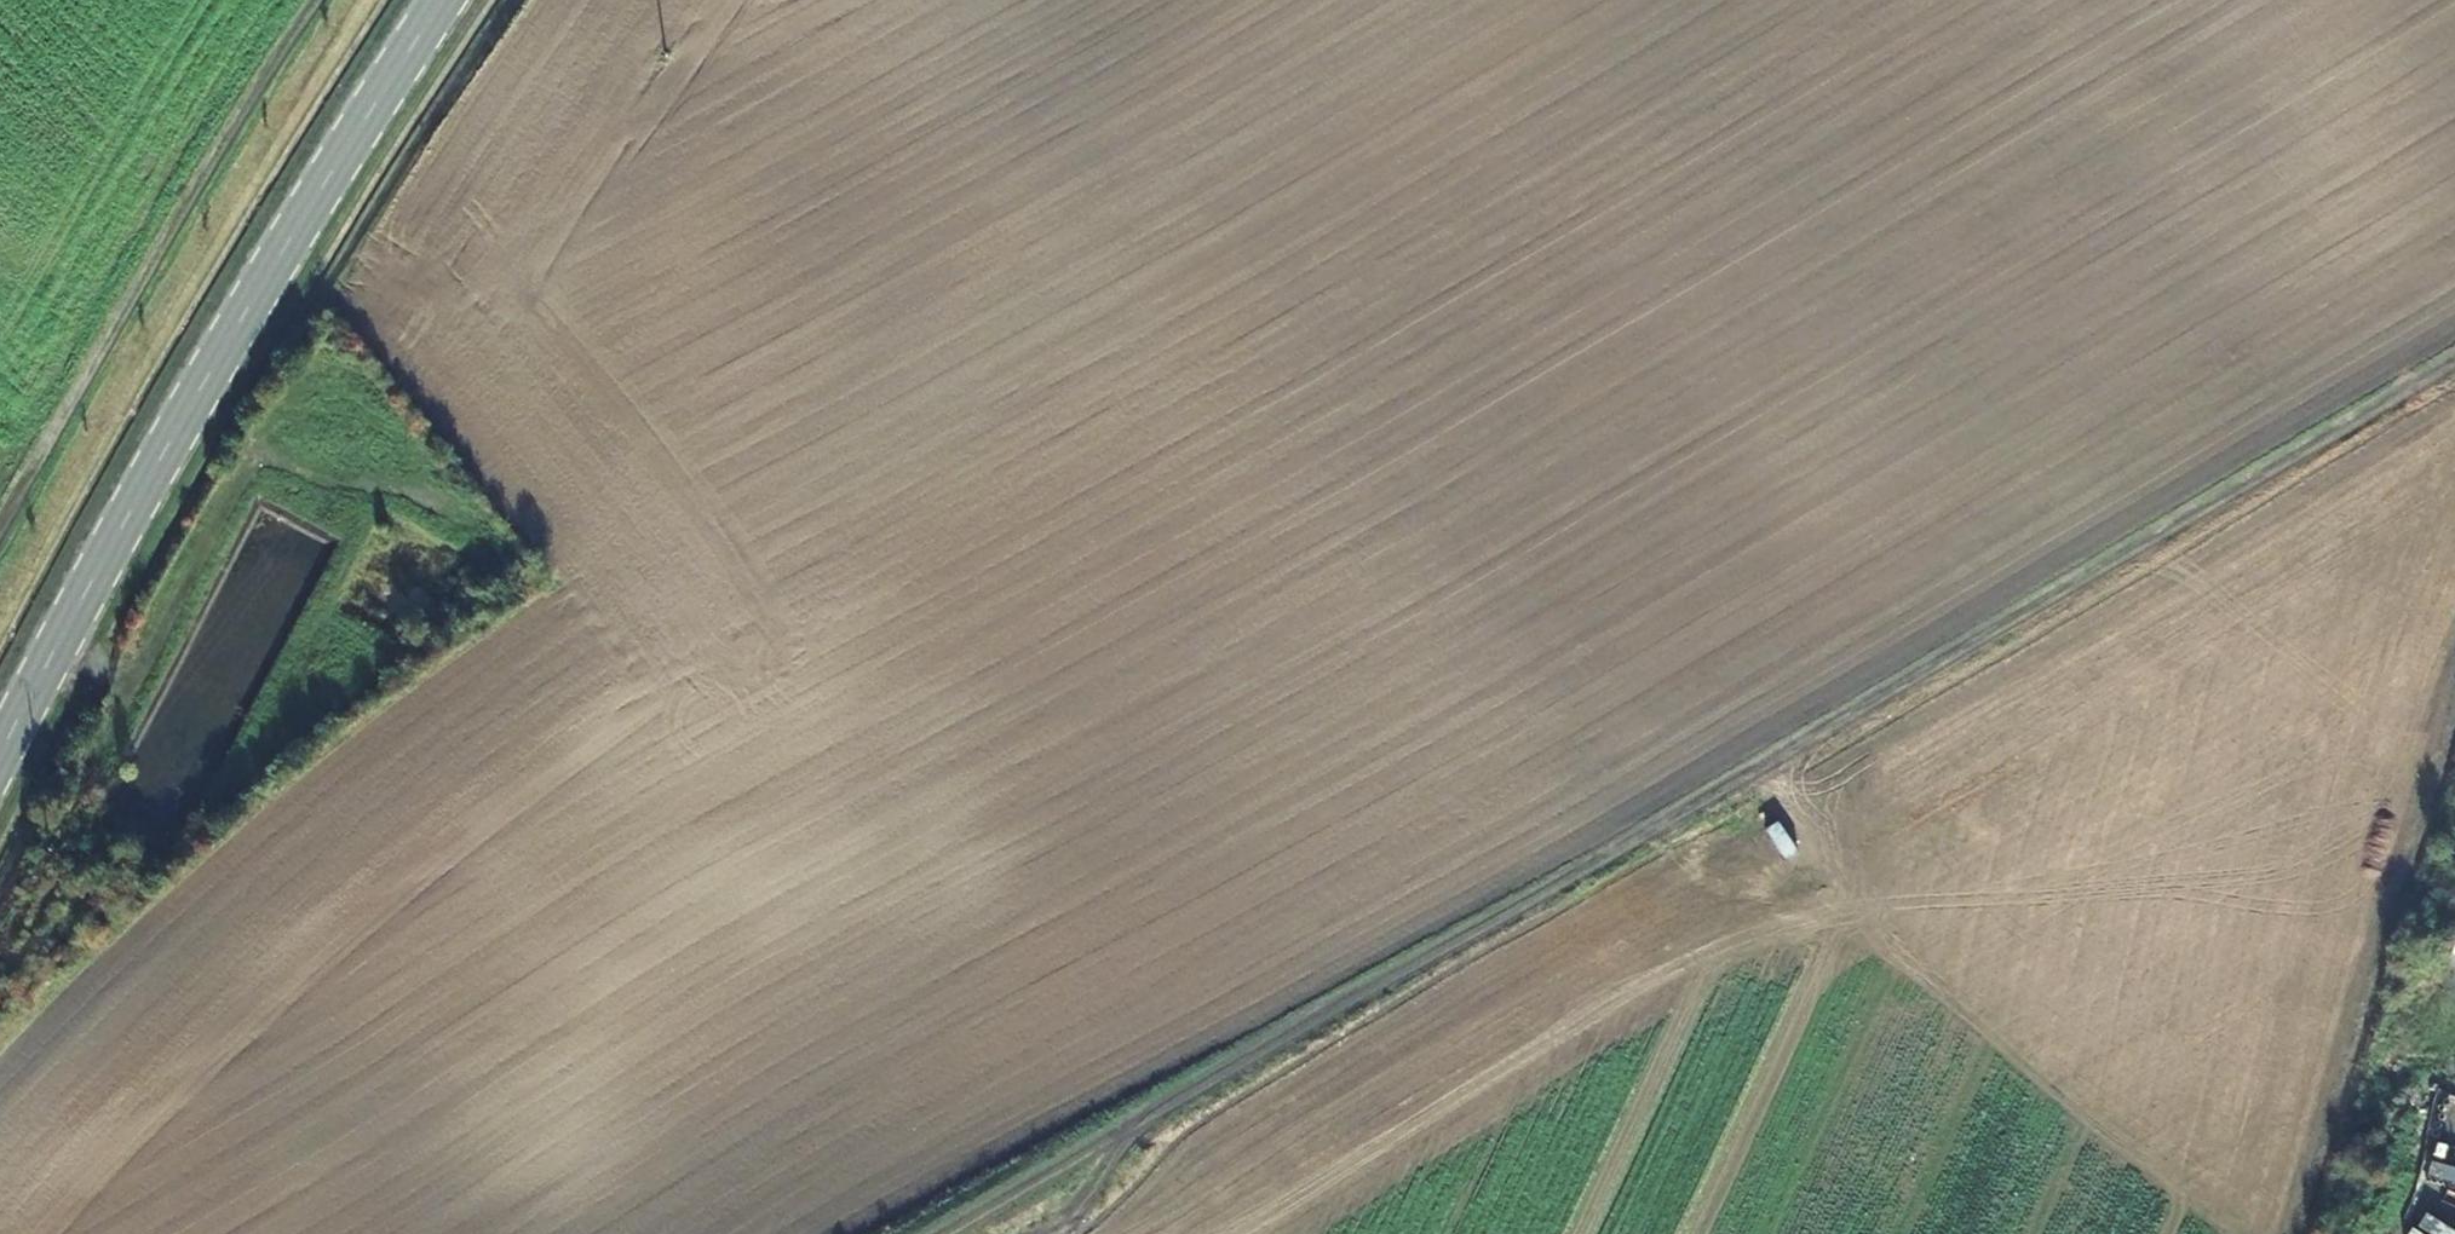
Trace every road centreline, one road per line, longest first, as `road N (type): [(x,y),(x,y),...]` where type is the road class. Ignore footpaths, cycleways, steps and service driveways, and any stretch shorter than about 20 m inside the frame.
road 1 (track): [(2454,341),(915,1233)]
road 2 (primary): [(442,0),(218,357),(0,752)]
road 3 (track): [(0,526),(308,0)]

